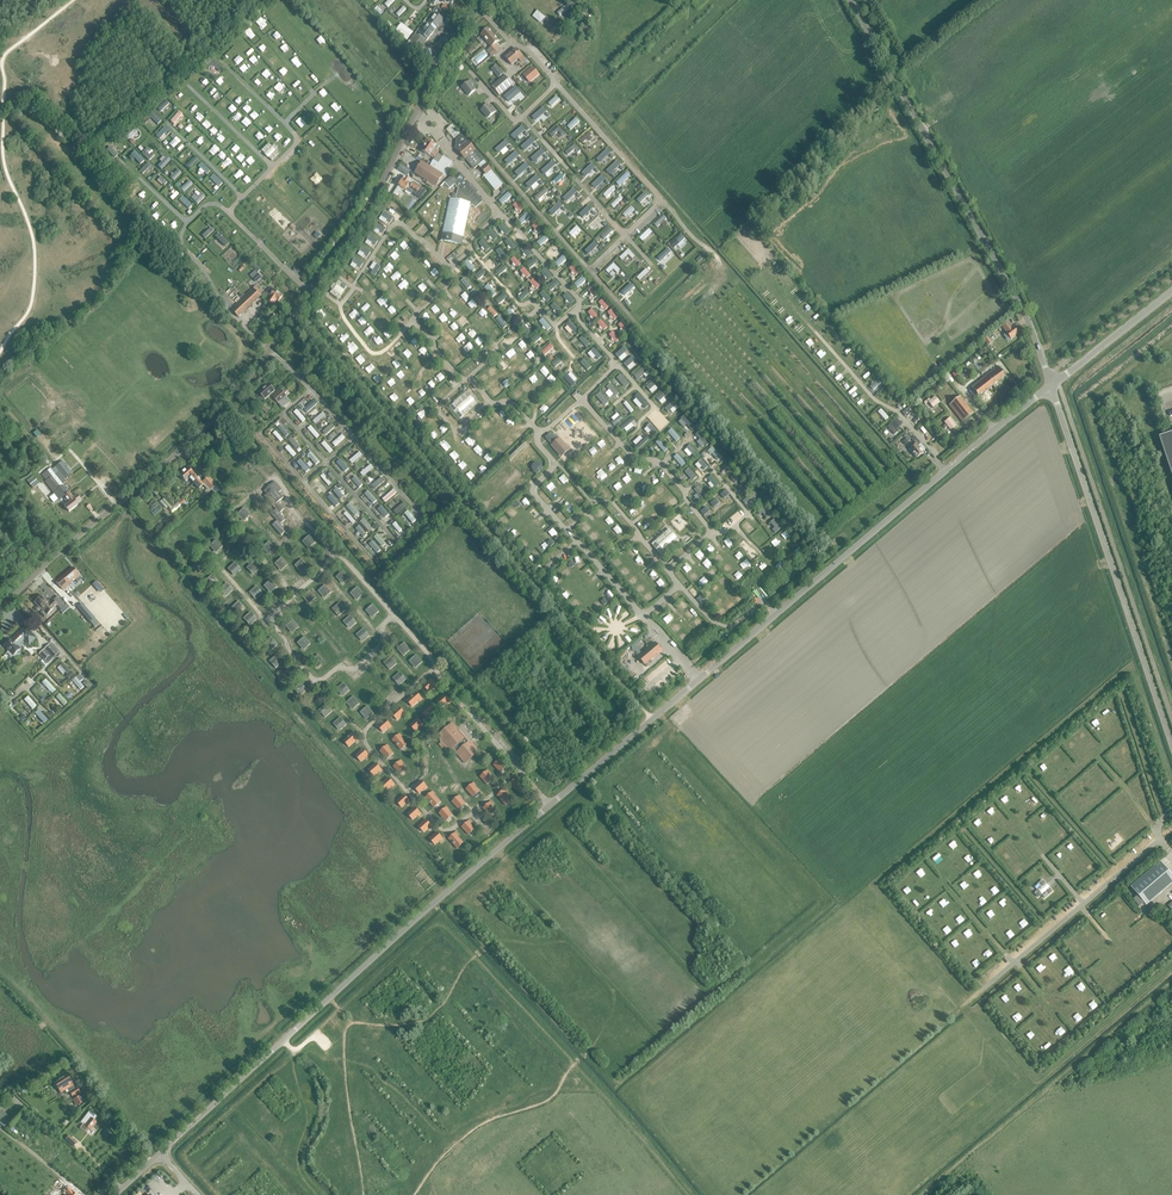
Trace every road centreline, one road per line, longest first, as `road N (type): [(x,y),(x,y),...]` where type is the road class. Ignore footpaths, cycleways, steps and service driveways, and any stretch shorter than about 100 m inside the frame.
road 1 (unclassified): [(159,1153),(449,891),(1050,384)]
road 2 (unclassified): [(0,608),(221,415),(373,195),(484,0)]
road 3 (track): [(651,719),(294,312)]
road 4 (track): [(569,1071),(451,1134),(361,1061),(298,1049),(185,1152),(218,1194)]
road 5 (track): [(435,668),(364,734),(444,831),(520,771),(439,679)]
road 6 (unclassified): [(1050,384),(1018,297),(851,0)]
road 7 (unclassified): [(1171,744),(1050,384)]
road 8 (track): [(318,681),(272,622),(336,552)]
road 9 (track): [(439,679),(432,653),(336,552)]
road 10 (unclassified): [(1050,384),(1171,291)]
road 11 (track): [(330,553),(273,477),(230,514)]

